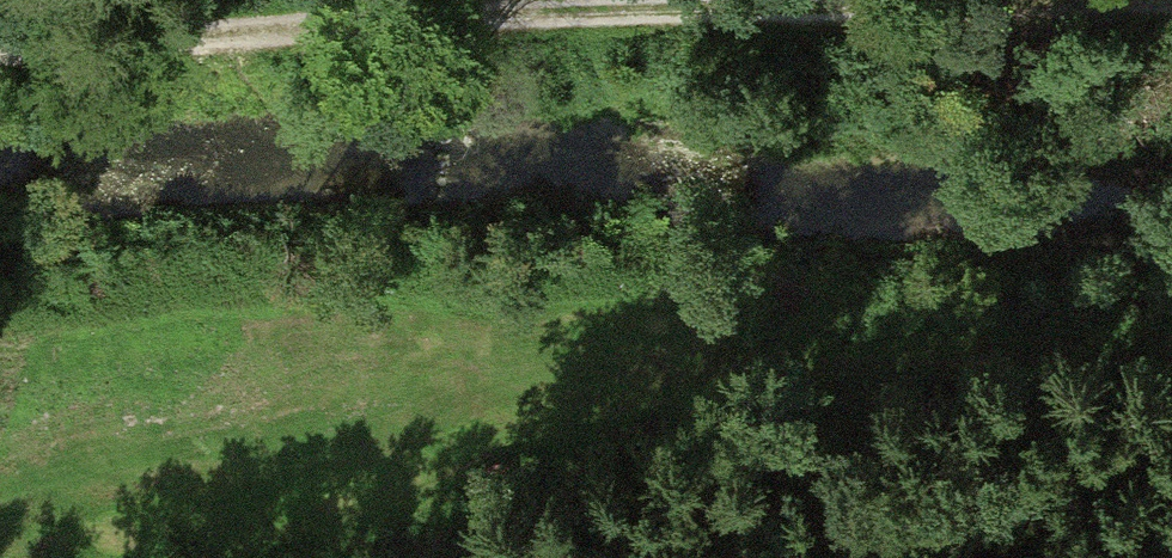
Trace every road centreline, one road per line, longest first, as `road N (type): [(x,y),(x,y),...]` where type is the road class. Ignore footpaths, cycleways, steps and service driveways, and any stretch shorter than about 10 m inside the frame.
road 1 (track): [(0,557),(724,392),(1035,333),(1171,337)]
road 2 (track): [(0,48),(85,52),(580,12),(1171,4)]

